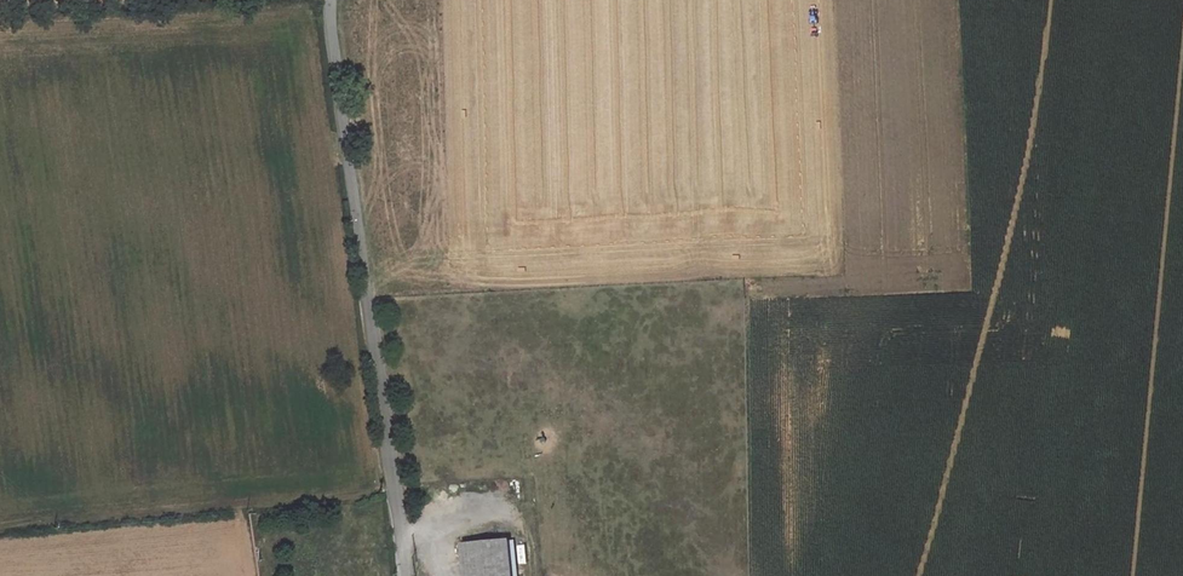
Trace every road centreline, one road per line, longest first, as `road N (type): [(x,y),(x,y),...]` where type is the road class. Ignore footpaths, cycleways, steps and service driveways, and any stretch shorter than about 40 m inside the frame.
road 1 (unclassified): [(331,0),(403,575)]

